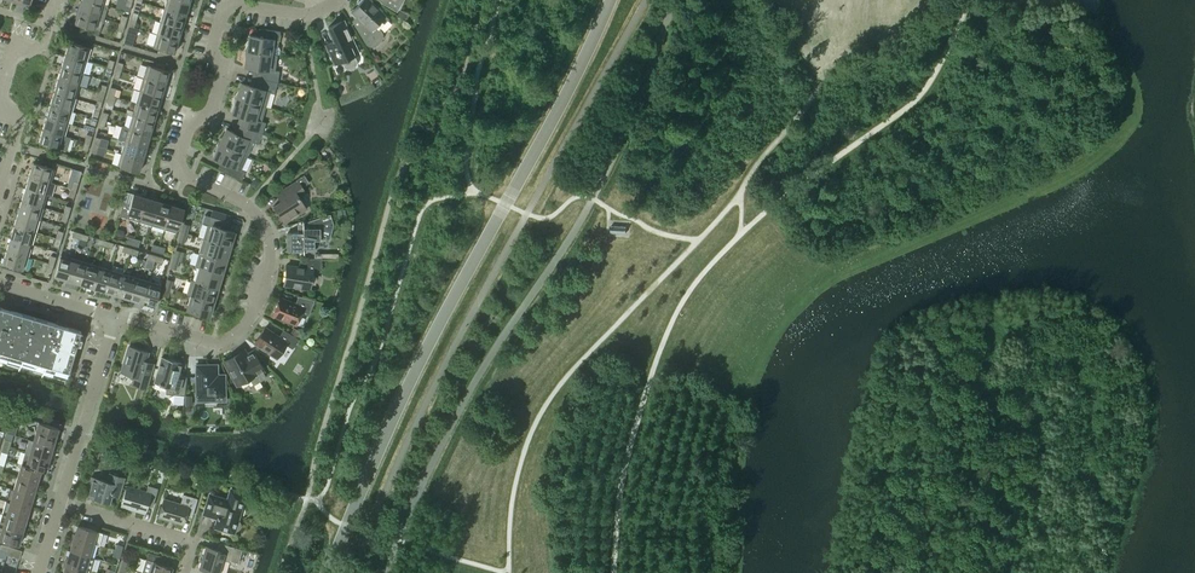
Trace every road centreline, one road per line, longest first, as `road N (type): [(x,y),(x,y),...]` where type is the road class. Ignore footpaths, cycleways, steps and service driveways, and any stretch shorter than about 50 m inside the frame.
road 1 (unclassified): [(329,572),(425,355),(610,0)]
road 2 (residential): [(116,314),(213,345),(250,321),(269,247),(245,209),(192,183),(181,167),(185,137),(210,105),(217,26),(227,10),(303,16),(331,0)]
road 3 (residential): [(116,314),(60,501)]
road 4 (residential): [(183,572),(188,539),(60,501)]
road 5 (residential): [(0,281),(116,314)]

